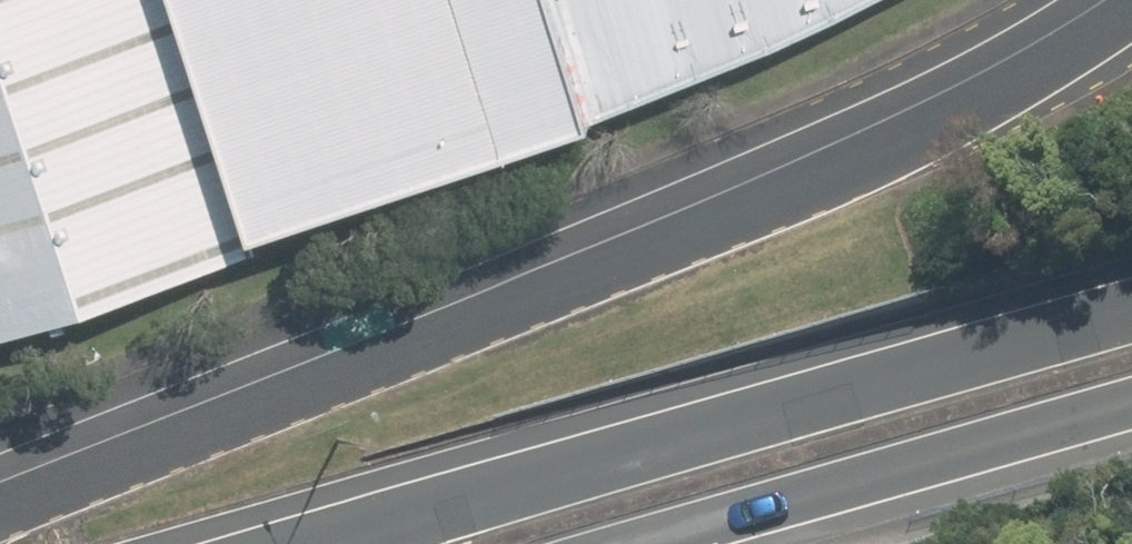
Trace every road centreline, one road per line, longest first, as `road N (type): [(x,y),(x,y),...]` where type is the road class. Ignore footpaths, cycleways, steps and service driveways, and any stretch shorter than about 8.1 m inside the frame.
road 1 (primary): [(0,509),(804,187),(966,116),(1076,59),(1131,19)]
road 2 (secondary): [(341,543),(1131,311)]
road 3 (secondary): [(1131,400),(633,543)]

